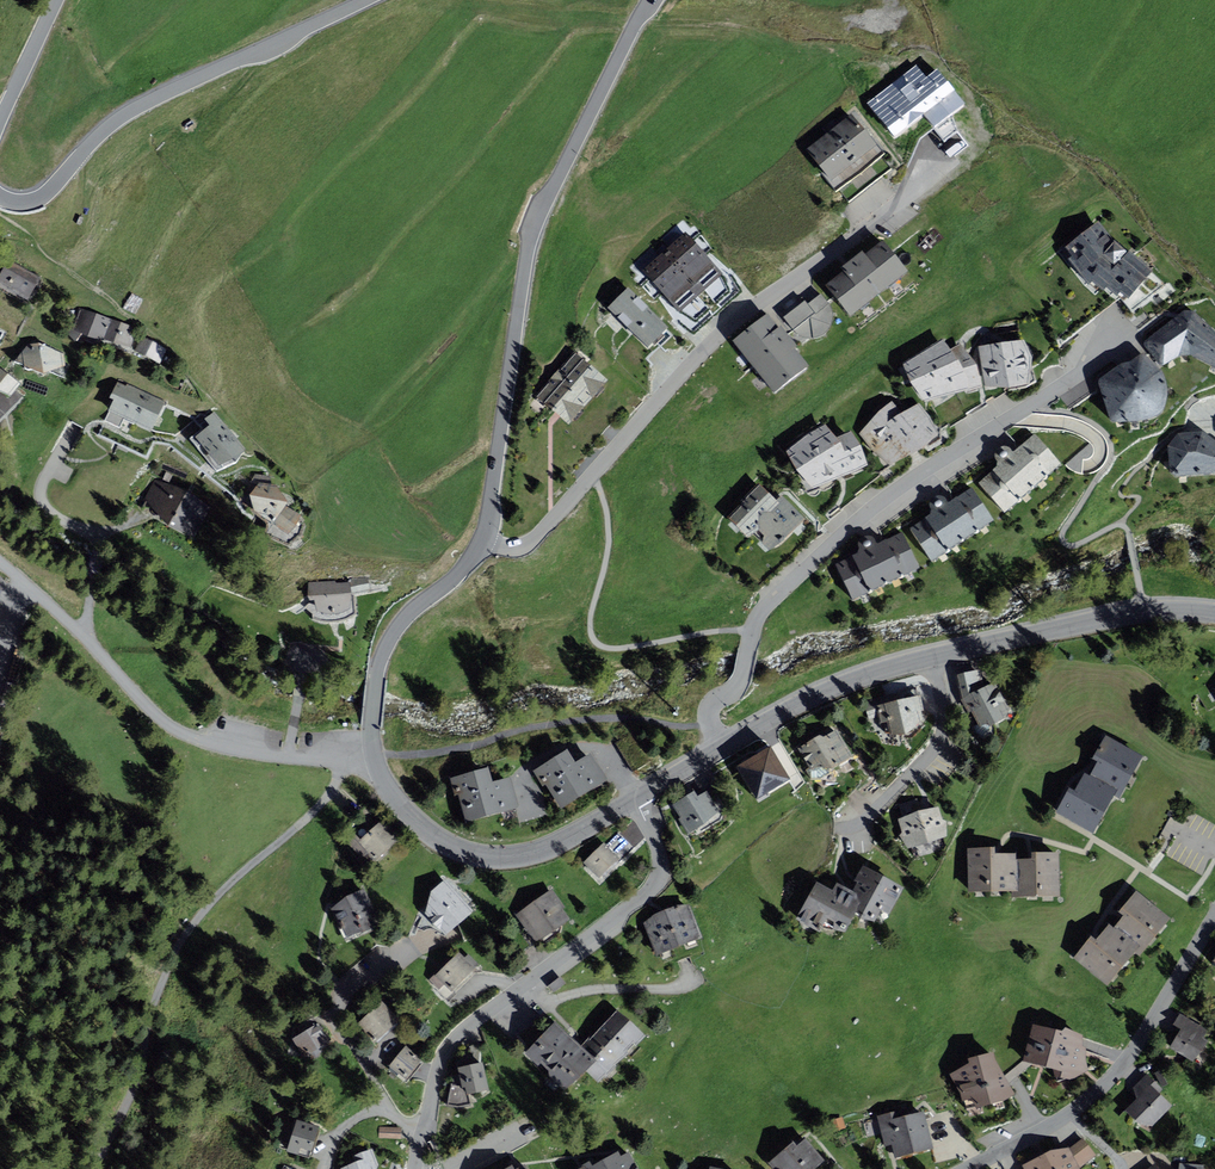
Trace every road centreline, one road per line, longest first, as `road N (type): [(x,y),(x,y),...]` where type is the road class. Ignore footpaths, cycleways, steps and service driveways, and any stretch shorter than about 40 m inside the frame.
road 1 (residential): [(724,747),(711,708),(739,683),(763,607),(876,506),(1120,338)]
road 2 (residential): [(482,539),(518,546),(536,535),(731,324),(939,167)]
road 3 (secondary): [(650,0),(531,243),(482,539)]
road 4 (secondary): [(724,747),(817,695),(901,665),(1134,613),(1214,614)]
road 5 (residential): [(415,1168),(447,1047),(655,884),(659,851),(635,799)]
road 6 (residential): [(375,759),(288,759),(182,733),(50,603),(0,566)]
road 7 (secondary): [(0,196),(38,199),(124,115),(361,0)]
road 8 (residential): [(1214,915),(1110,1078),(1045,1130),(969,1168)]
road 9 (track): [(711,719),(690,726),(587,722),(375,759)]
road 10 (track): [(750,632),(615,648),(597,643),(590,619),(608,521),(593,474)]
road 11 (secondary): [(375,759),(414,820),(477,853),(532,852),(635,799)]
road 12 (secondary): [(482,539),(462,571),(390,639),(377,680),(375,759)]
road 13 (secondary): [(57,0),(0,121)]

